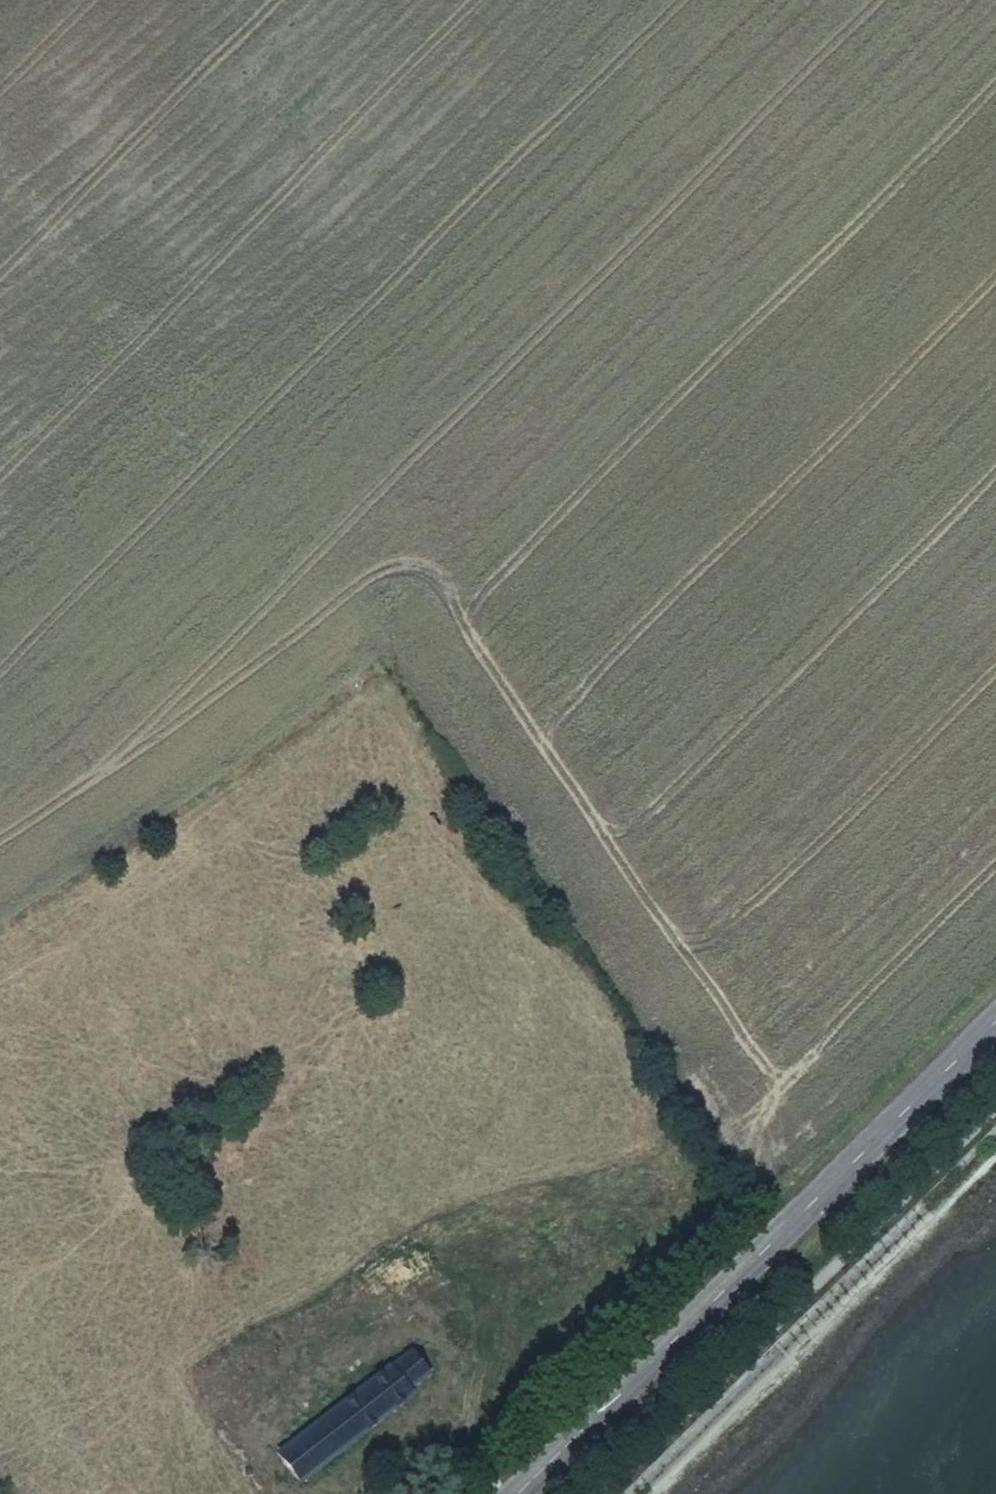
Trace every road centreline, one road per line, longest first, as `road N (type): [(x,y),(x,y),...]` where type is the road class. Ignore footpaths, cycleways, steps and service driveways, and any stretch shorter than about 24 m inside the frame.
road 1 (secondary): [(995,1014),(515,1493)]

